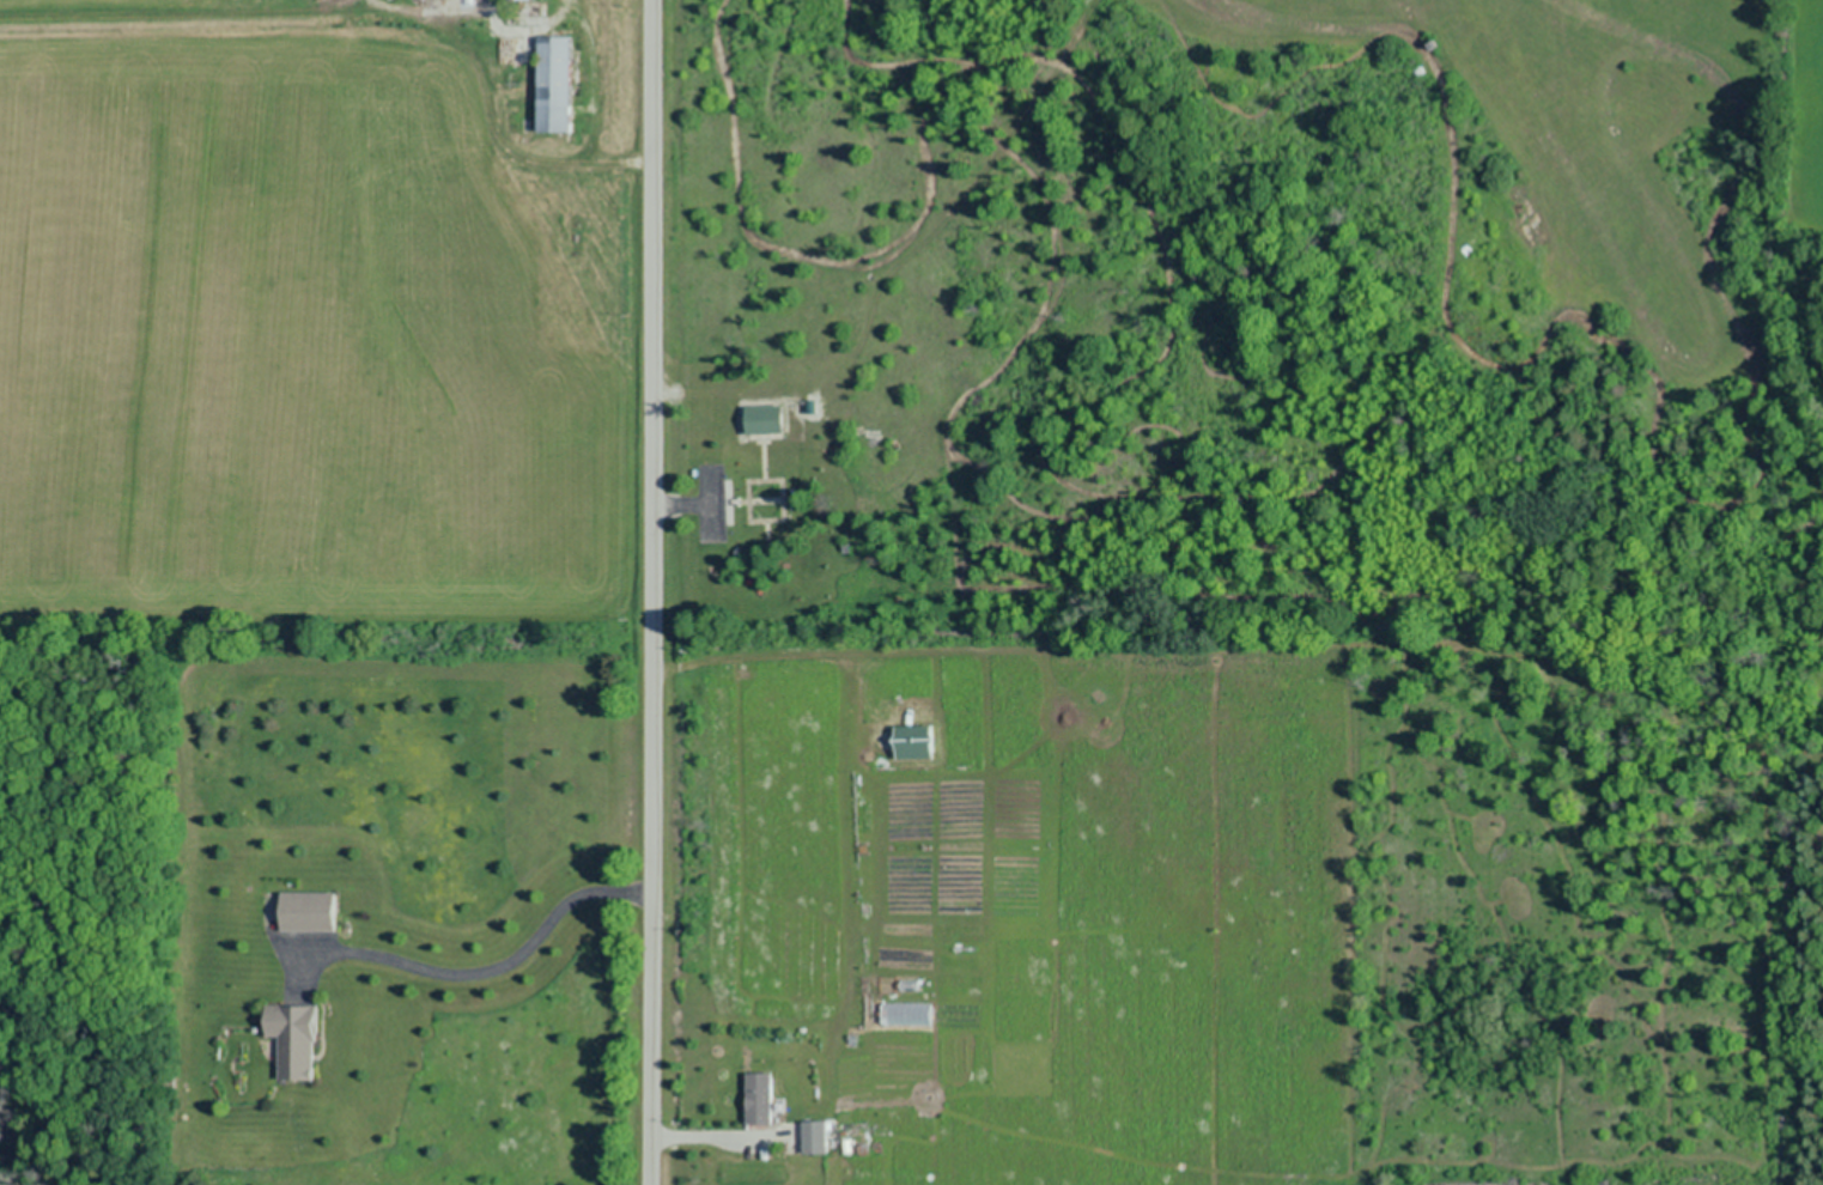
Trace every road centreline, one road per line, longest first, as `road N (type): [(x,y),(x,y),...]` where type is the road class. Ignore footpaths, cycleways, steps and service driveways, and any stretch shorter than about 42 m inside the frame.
road 1 (residential): [(652,1184),(656,0)]

